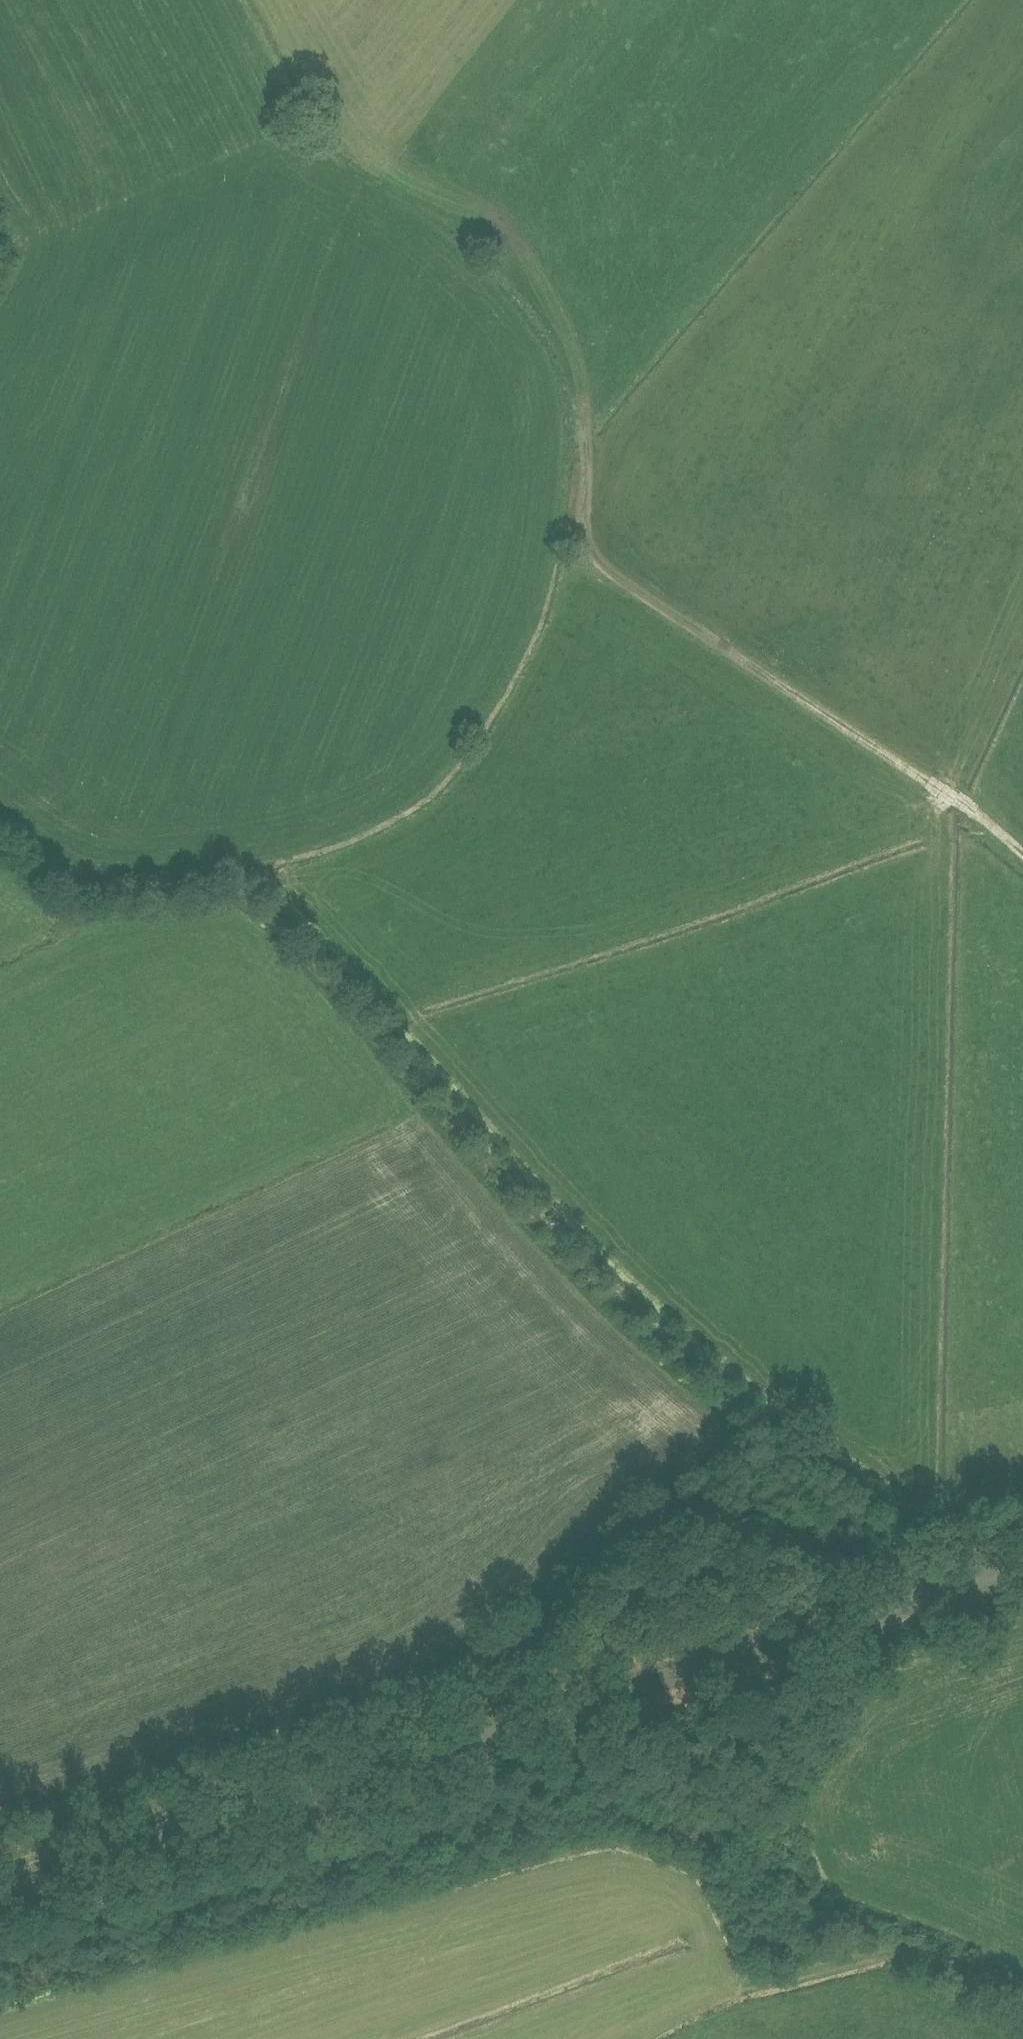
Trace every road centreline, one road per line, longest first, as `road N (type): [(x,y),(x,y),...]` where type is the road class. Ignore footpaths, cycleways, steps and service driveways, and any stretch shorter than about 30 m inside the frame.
road 1 (residential): [(0,1886),(1022,1567)]
road 2 (track): [(585,564),(948,798),(1022,859)]

